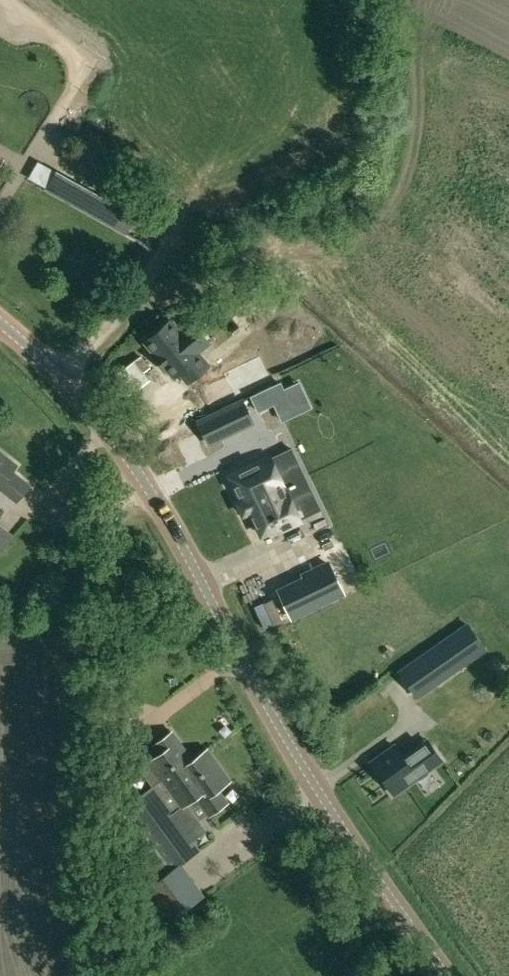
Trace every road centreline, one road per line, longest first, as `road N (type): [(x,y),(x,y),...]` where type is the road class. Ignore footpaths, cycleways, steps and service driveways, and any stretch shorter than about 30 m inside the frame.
road 1 (tertiary): [(451,975),(319,789),(158,498),(69,385),(0,323)]

